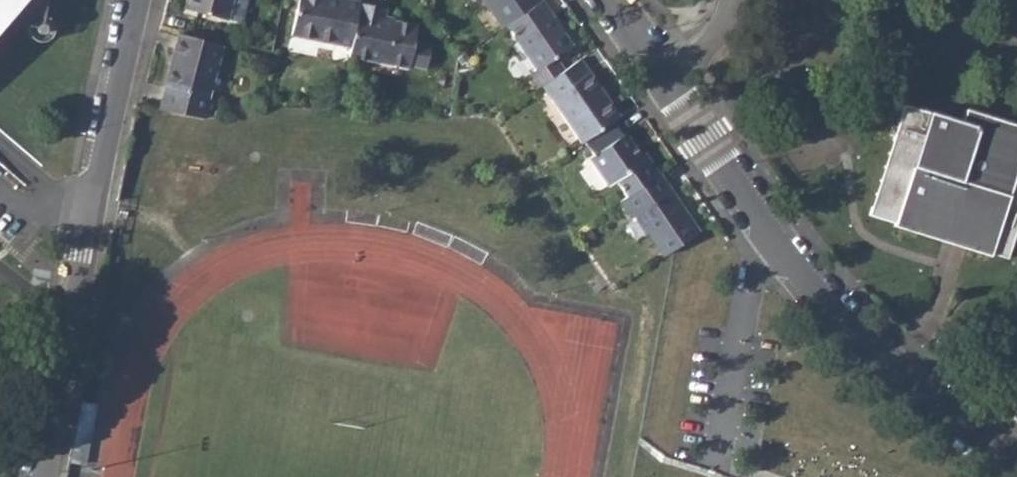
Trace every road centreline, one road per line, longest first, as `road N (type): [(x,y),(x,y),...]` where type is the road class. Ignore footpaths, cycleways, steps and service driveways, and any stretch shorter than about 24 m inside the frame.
road 1 (residential): [(614,0),(786,254),(844,323),(938,415),(1016,474)]
road 2 (residential): [(41,476),(136,0)]

